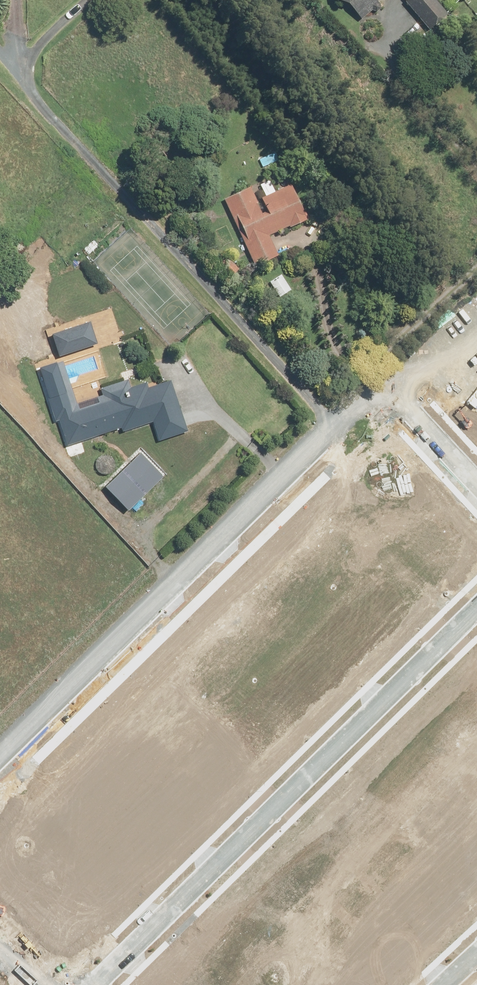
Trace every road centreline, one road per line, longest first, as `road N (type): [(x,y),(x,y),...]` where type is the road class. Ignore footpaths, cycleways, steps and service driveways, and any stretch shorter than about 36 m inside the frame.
road 1 (residential): [(476,611),(97,984)]
road 2 (unclassified): [(0,751),(383,384)]
road 3 (unclassified): [(383,384),(476,287)]
road 4 (residential): [(383,384),(476,480)]

